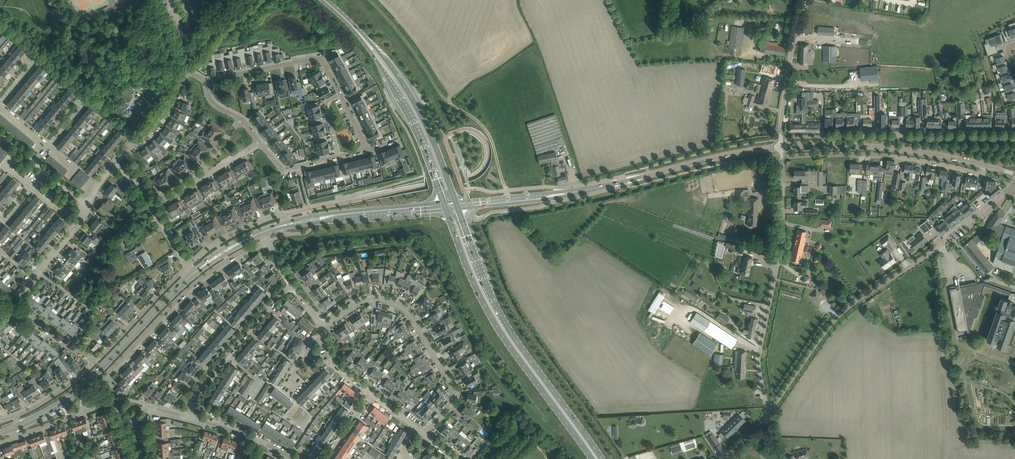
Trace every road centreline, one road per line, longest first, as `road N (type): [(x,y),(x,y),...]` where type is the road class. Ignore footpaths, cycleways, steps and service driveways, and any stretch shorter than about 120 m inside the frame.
road 1 (residential): [(767,414),(845,310),(1014,185)]
road 2 (unclassified): [(457,205),(574,192),(781,147)]
road 3 (secondary): [(602,458),(502,318),(457,205)]
road 4 (secondary): [(445,207),(491,318),(592,458)]
road 5 (unclassified): [(767,414),(758,362),(782,245),(782,157)]
road 6 (residential): [(85,408),(83,398),(186,291),(268,241)]
road 7 (track): [(371,0),(441,98),(489,131),(507,200)]
road 8 (tertiary): [(12,429),(69,397),(195,272)]
road 9 (residential): [(424,434),(455,394),(409,310),(367,300),(323,327)]
road 10 (secondary): [(457,205),(407,89),(333,7)]
road 11 (residential): [(1014,138),(781,138)]
road 12 (secondary): [(333,7),(390,81),(445,207)]
road 13 (unclassified): [(782,157),(888,155),(981,174),(985,165)]
road 14 (unclassified): [(985,165),(880,147),(792,146)]
road 15 (residential): [(189,418),(203,383),(293,285)]
road 16 (residential): [(206,81),(321,59),(340,94)]
road 17 (unclassified): [(781,138),(807,0)]
road 18 (residential): [(189,264),(94,363)]
road 19 (residential): [(8,302),(87,203)]

